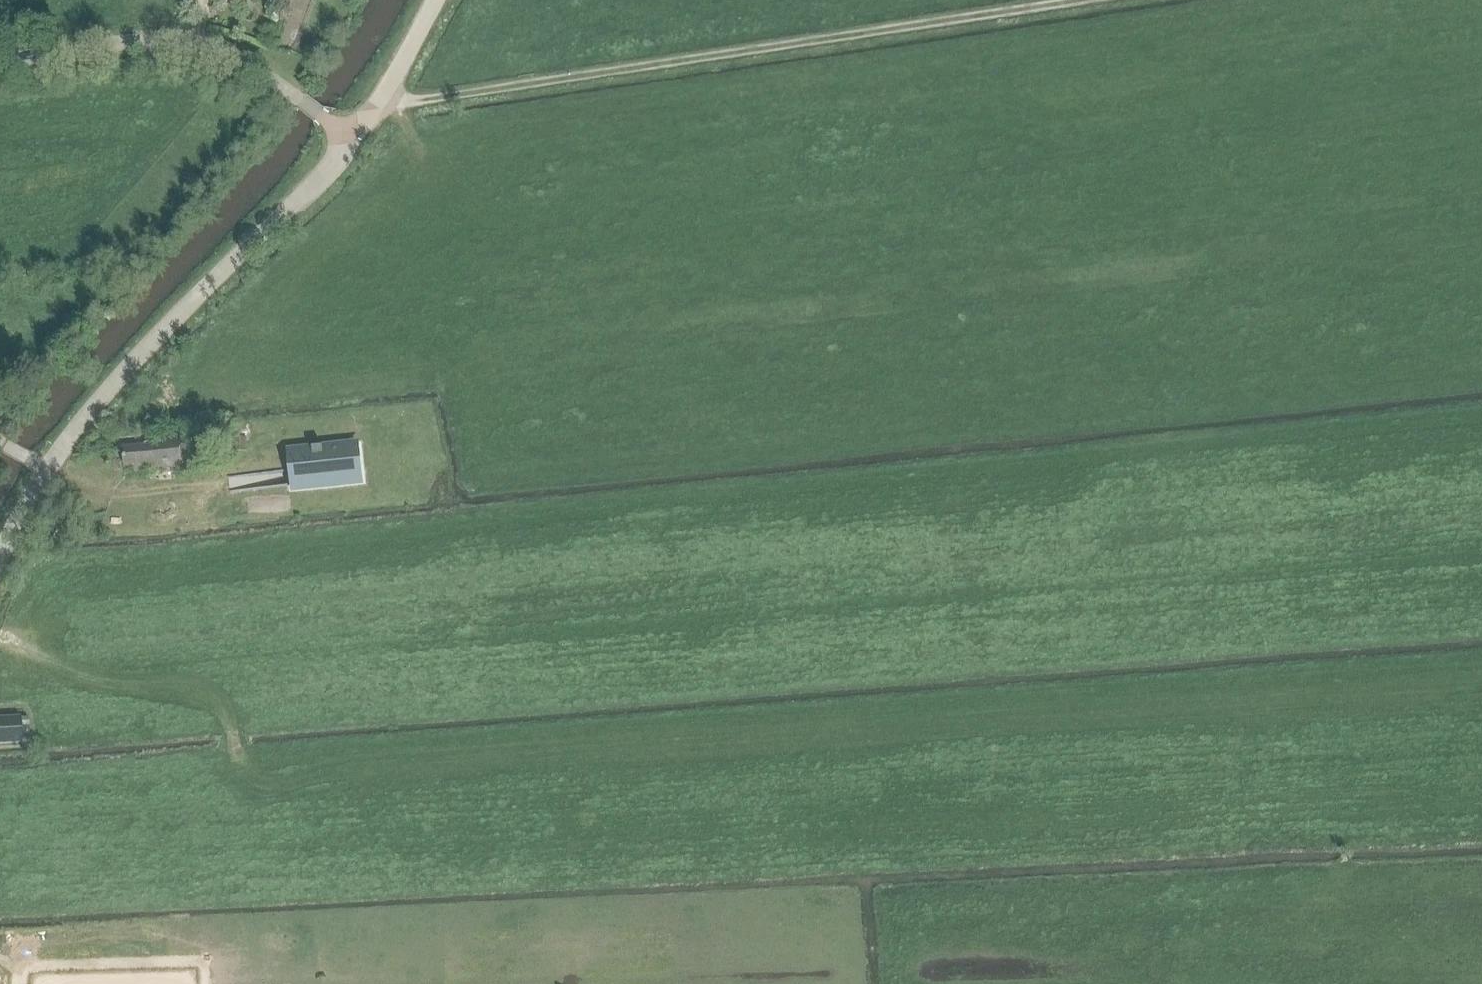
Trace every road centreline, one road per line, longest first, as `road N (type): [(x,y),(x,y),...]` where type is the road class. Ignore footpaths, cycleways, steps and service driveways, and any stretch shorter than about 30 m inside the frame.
road 1 (tertiary): [(0,556),(47,468),(92,410),(322,180),(353,134)]
road 2 (unclassified): [(0,41),(154,27),(219,44),(288,86)]
road 3 (tertiary): [(353,134),(429,0)]

